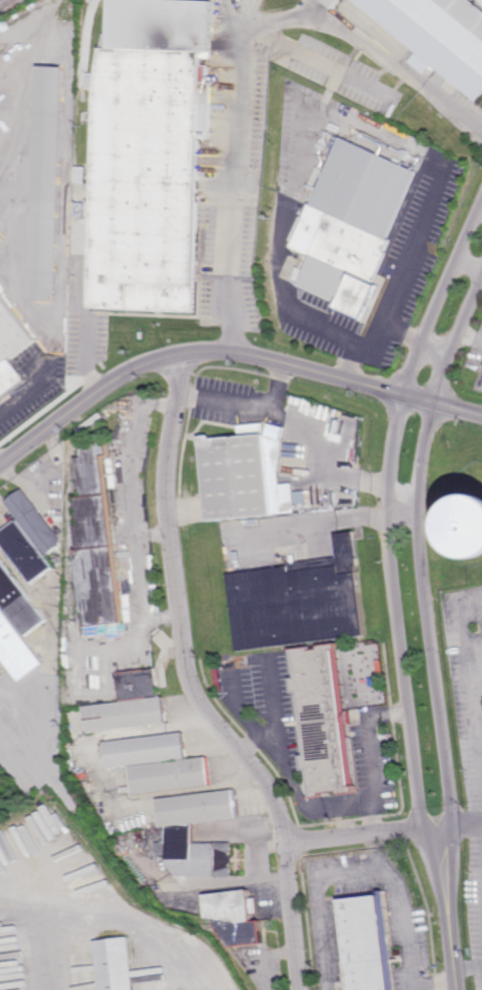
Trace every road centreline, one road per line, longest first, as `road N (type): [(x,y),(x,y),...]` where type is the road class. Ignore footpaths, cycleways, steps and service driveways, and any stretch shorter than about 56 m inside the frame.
road 1 (residential): [(481,208),(402,395),(394,445),(391,553),(422,831)]
road 2 (residential): [(187,354),(169,479),(187,656),(206,708),(273,790),(289,844)]
road 3 (residential): [(454,827),(421,533),(436,404)]
road 4 (residential): [(187,354),(242,353),(436,404)]
road 5 (residential): [(0,467),(125,375),(187,354)]
road 6 (residential): [(289,844),(305,989)]
road 7 (residential): [(289,844),(422,831)]
road 8 (residential): [(436,404),(481,286)]

